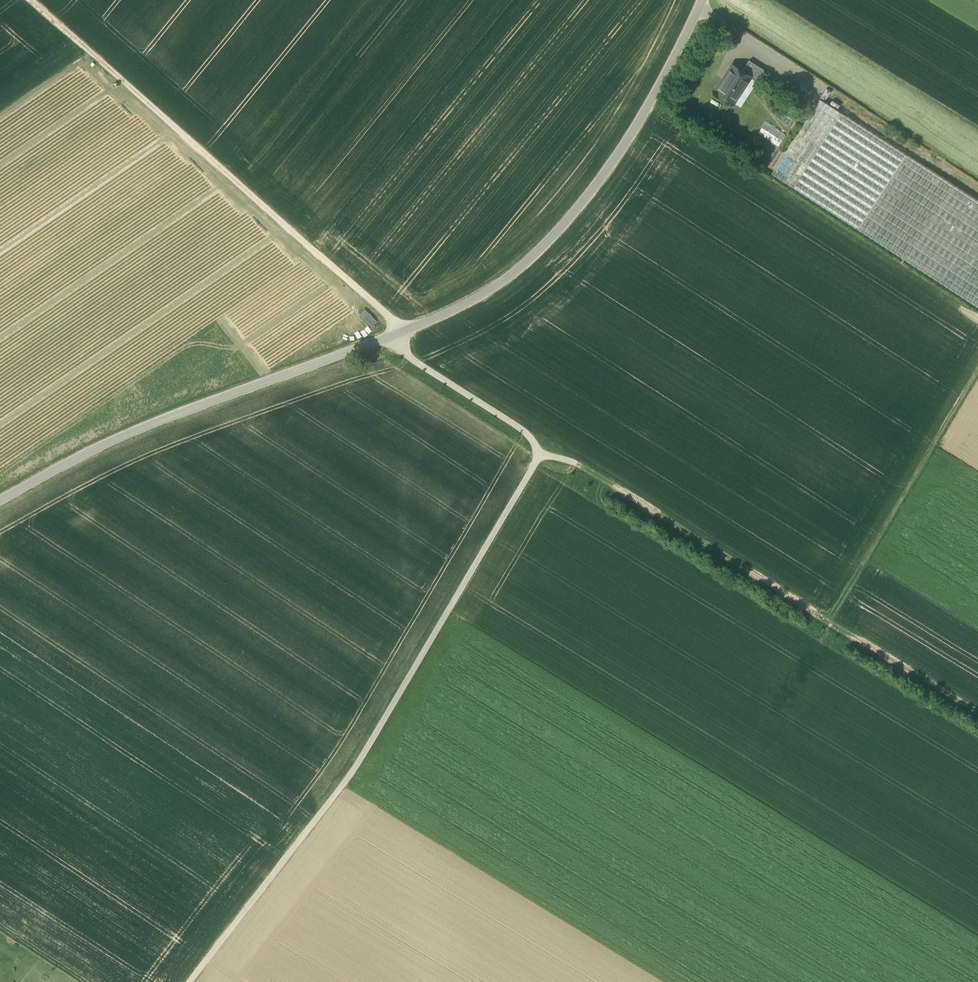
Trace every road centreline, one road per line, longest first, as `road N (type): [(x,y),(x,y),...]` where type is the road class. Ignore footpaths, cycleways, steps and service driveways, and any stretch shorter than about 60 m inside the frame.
road 1 (unclassified): [(0,502),(148,426),(405,332),(526,263),(619,155),(704,0)]
road 2 (track): [(190,981),(356,768),(540,455),(527,433),(415,364),(392,337)]
road 3 (track): [(977,719),(586,469),(540,455)]
road 4 (track): [(31,0),(405,332)]
road 5 (track): [(835,631),(977,391)]

